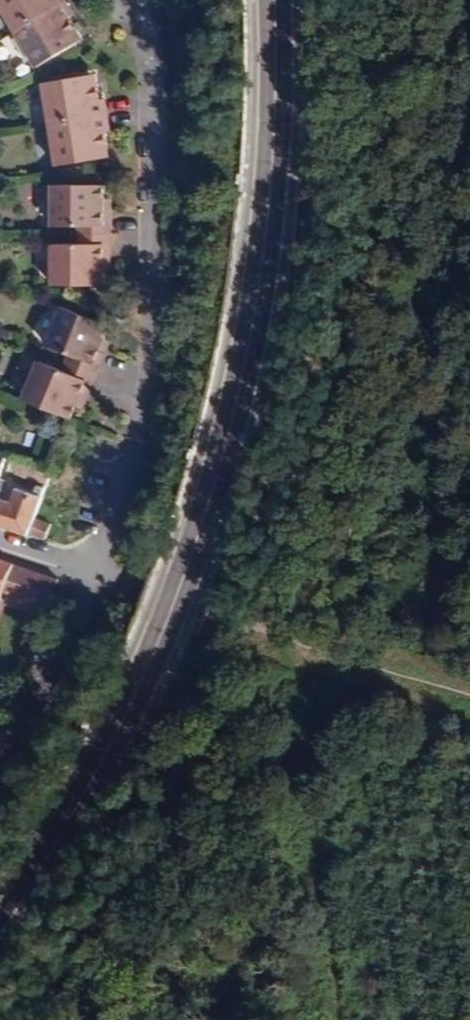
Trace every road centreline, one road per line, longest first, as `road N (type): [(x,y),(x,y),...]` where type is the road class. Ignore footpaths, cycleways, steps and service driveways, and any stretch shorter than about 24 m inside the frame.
road 1 (primary): [(273,0),(273,168),(227,444),(154,649),(92,785),(0,936)]
road 2 (residential): [(87,582),(123,507),(148,414),(151,170),(137,0)]
road 3 (residential): [(0,783),(87,582)]

